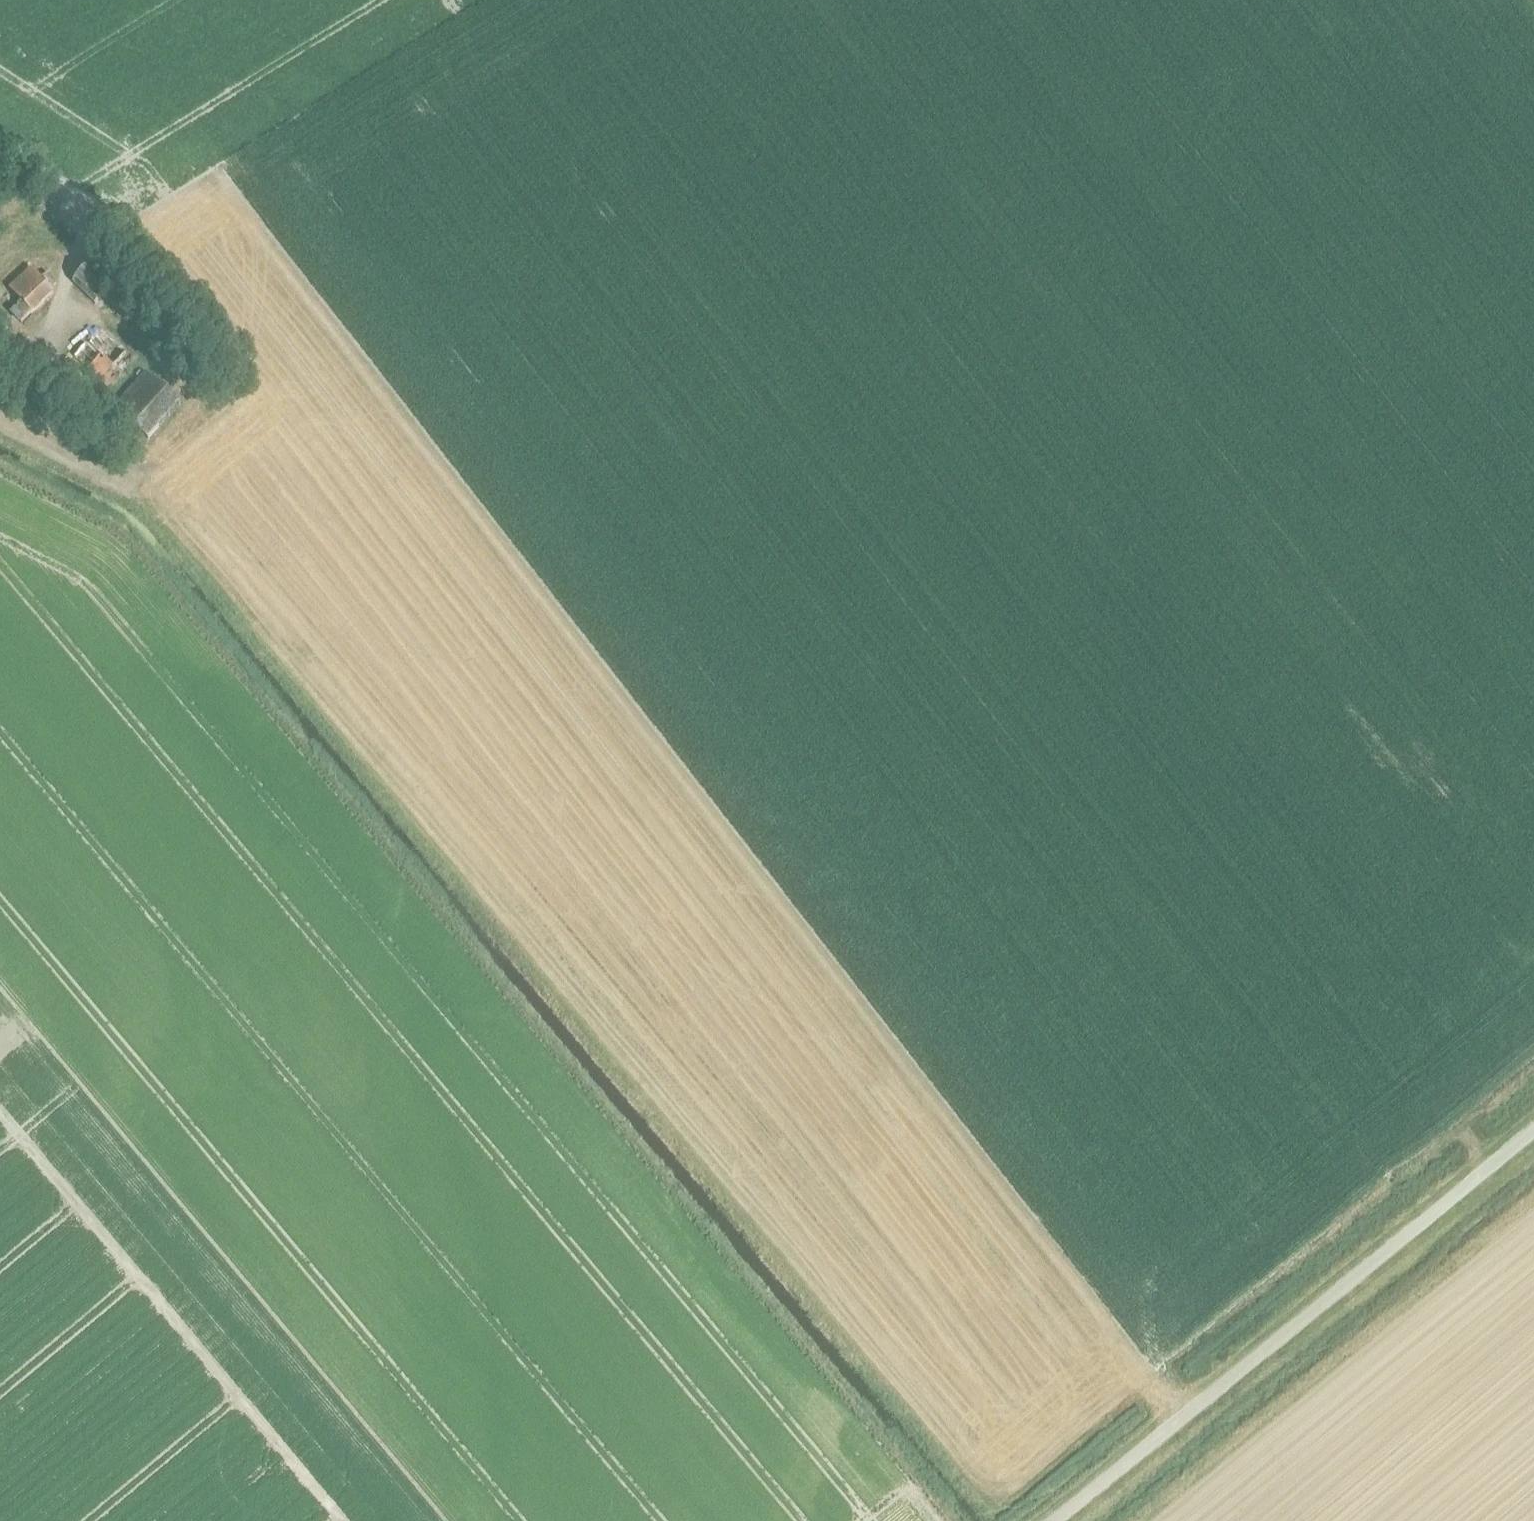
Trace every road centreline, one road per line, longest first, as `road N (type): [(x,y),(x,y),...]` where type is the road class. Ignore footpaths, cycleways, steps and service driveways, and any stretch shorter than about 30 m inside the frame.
road 1 (unclassified): [(1058,1520),(1533,1128)]
road 2 (unclassified): [(110,225),(0,143)]

